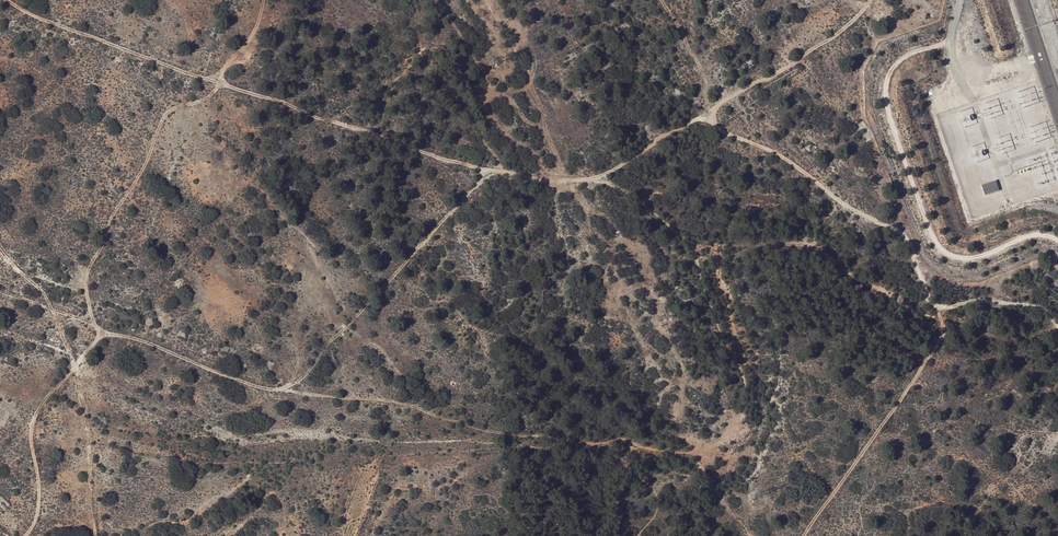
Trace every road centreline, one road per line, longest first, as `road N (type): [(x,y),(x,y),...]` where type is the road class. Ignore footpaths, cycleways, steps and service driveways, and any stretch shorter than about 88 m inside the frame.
road 1 (track): [(282,385),(406,398),(491,429),(587,431),(654,449),(703,448),(742,407),(742,370),(706,299),(692,246),(643,203),(595,177)]
road 2 (track): [(2,0),(319,120),(549,179),(595,177),(713,112)]
road 3 (track): [(1057,328),(1034,306),(934,305),(902,234),(845,207),(777,155),(714,127),(721,101),(830,39),(870,0)]
road 4 (track): [(490,169),(282,385),(255,386),(0,291)]
road 5 (track): [(216,81),(209,95),(169,108),(86,269),(98,333),(33,415),(37,523),(26,535)]
road 6 (track): [(934,305),(943,329),(938,344),(803,535)]
road 7 (track): [(442,0),(484,76),(484,130),(503,172)]

